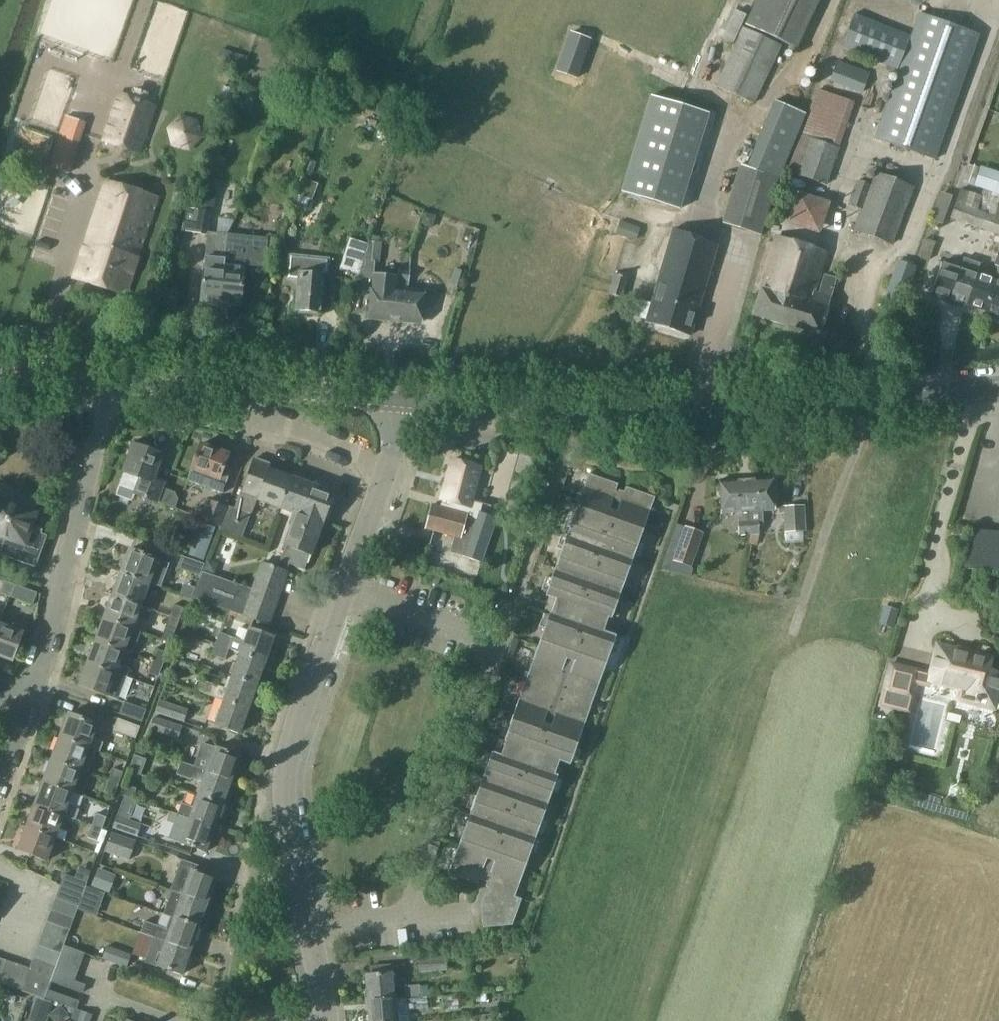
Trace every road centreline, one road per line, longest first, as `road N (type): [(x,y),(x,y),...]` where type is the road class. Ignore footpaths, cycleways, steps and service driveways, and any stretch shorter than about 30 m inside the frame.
road 1 (tertiary): [(407,401),(658,416),(778,412),(998,386)]
road 2 (unclassified): [(318,934),(284,795),(288,757),(346,585)]
road 3 (residential): [(111,382),(29,704)]
road 4 (tertiary): [(407,401),(111,382)]
road 5 (residential): [(419,921),(499,645)]
road 6 (unclassified): [(346,585),(407,401)]
road 7 (residential): [(499,645),(346,585)]

